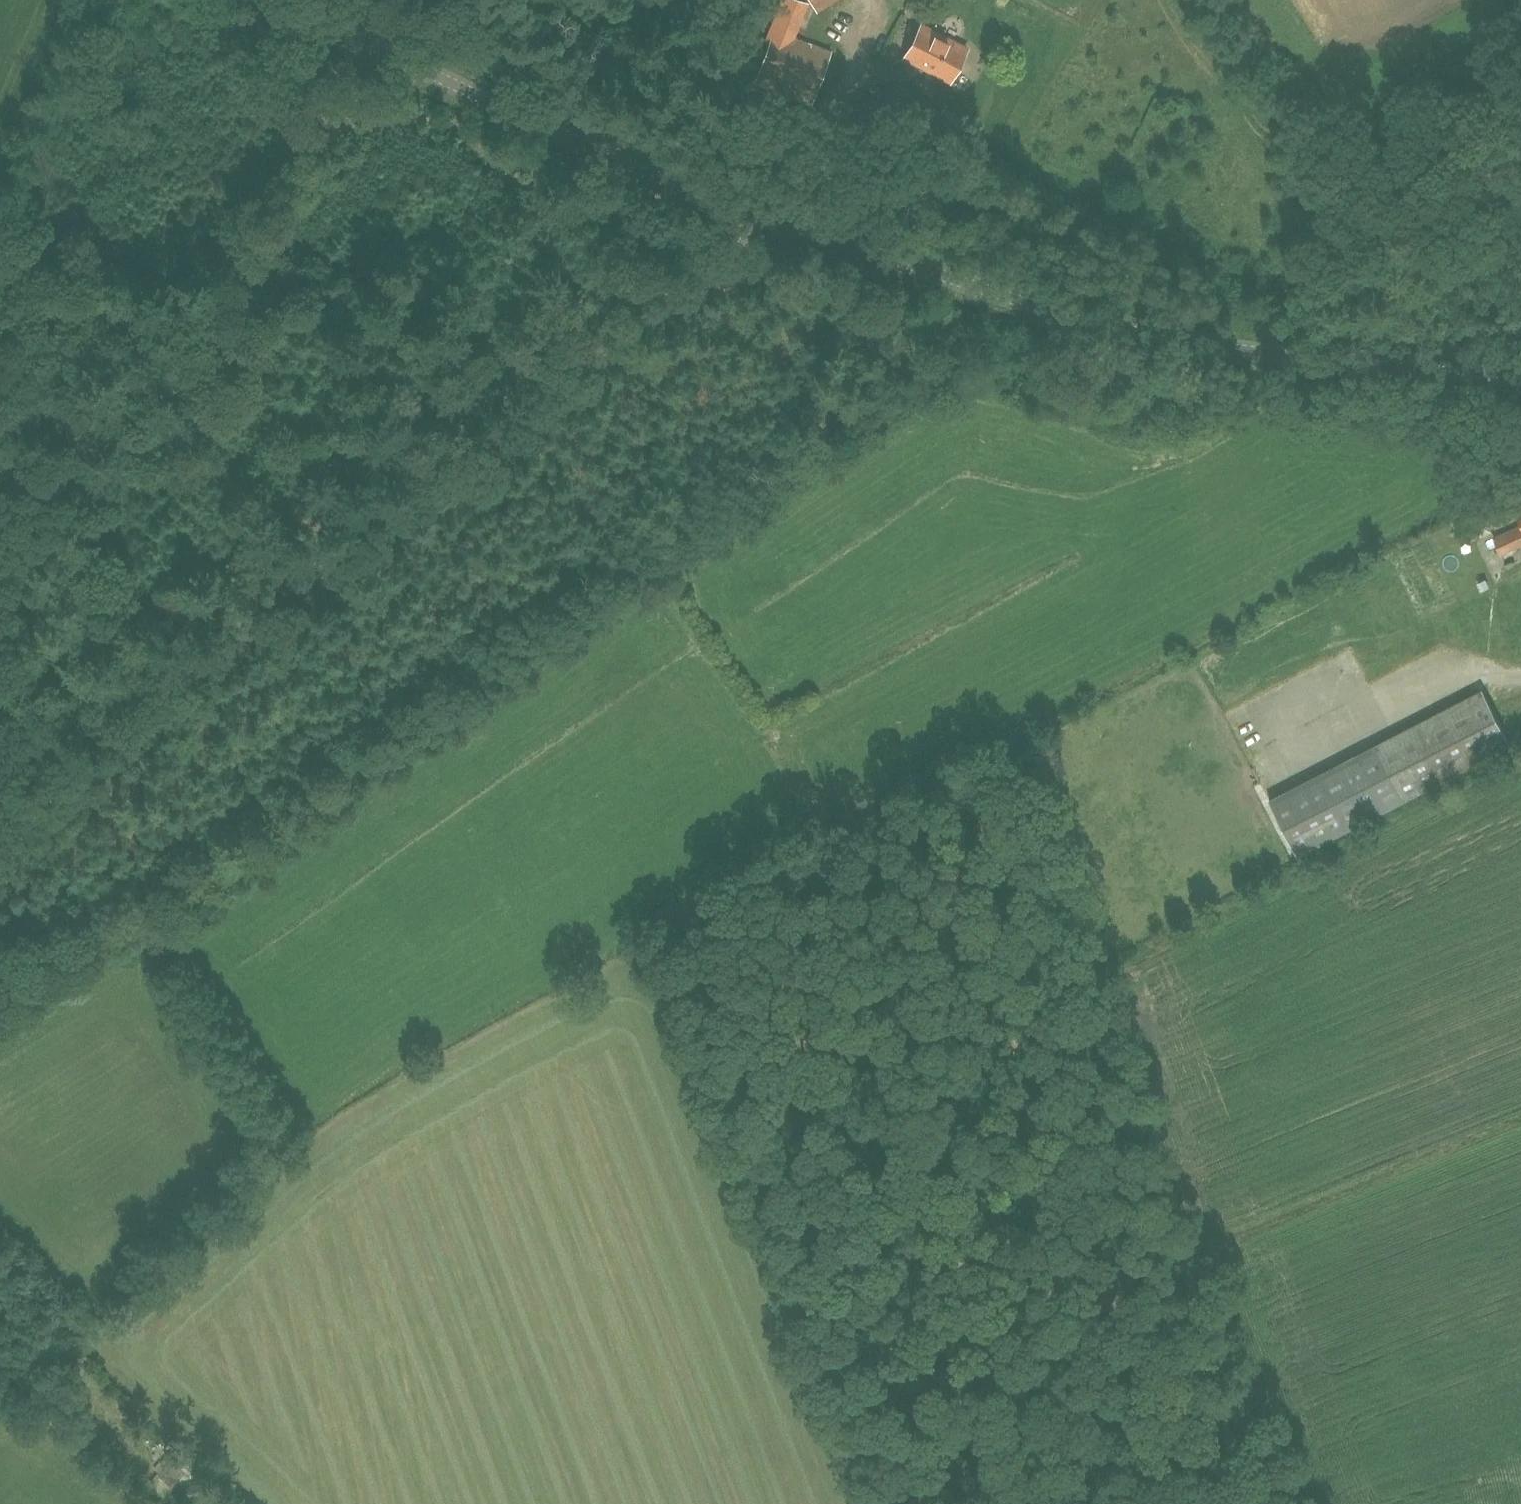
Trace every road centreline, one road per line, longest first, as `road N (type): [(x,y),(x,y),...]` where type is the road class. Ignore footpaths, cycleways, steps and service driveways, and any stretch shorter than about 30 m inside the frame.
road 1 (tertiary): [(1520,377),(1188,342),(1034,306),(624,163),(280,0)]
road 2 (track): [(449,477),(141,318),(404,60)]
road 3 (track): [(449,477),(0,814)]
road 4 (track): [(766,217),(449,477)]

